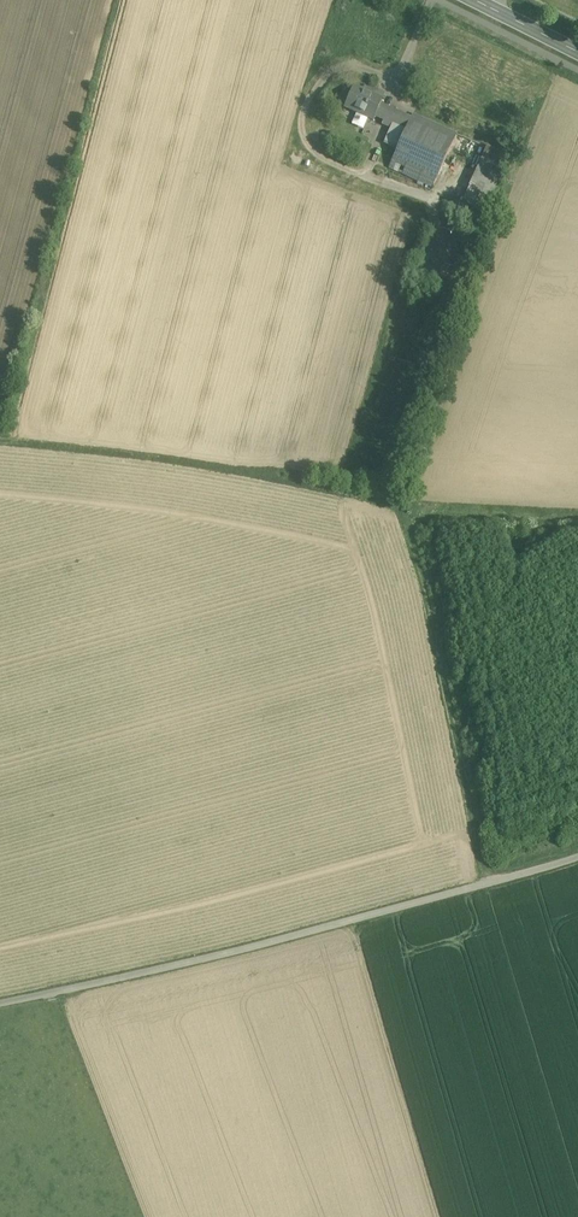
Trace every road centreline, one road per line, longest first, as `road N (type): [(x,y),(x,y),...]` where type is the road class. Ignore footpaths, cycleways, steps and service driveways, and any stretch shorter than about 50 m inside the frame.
road 1 (track): [(577,856),(206,958),(0,1002)]

